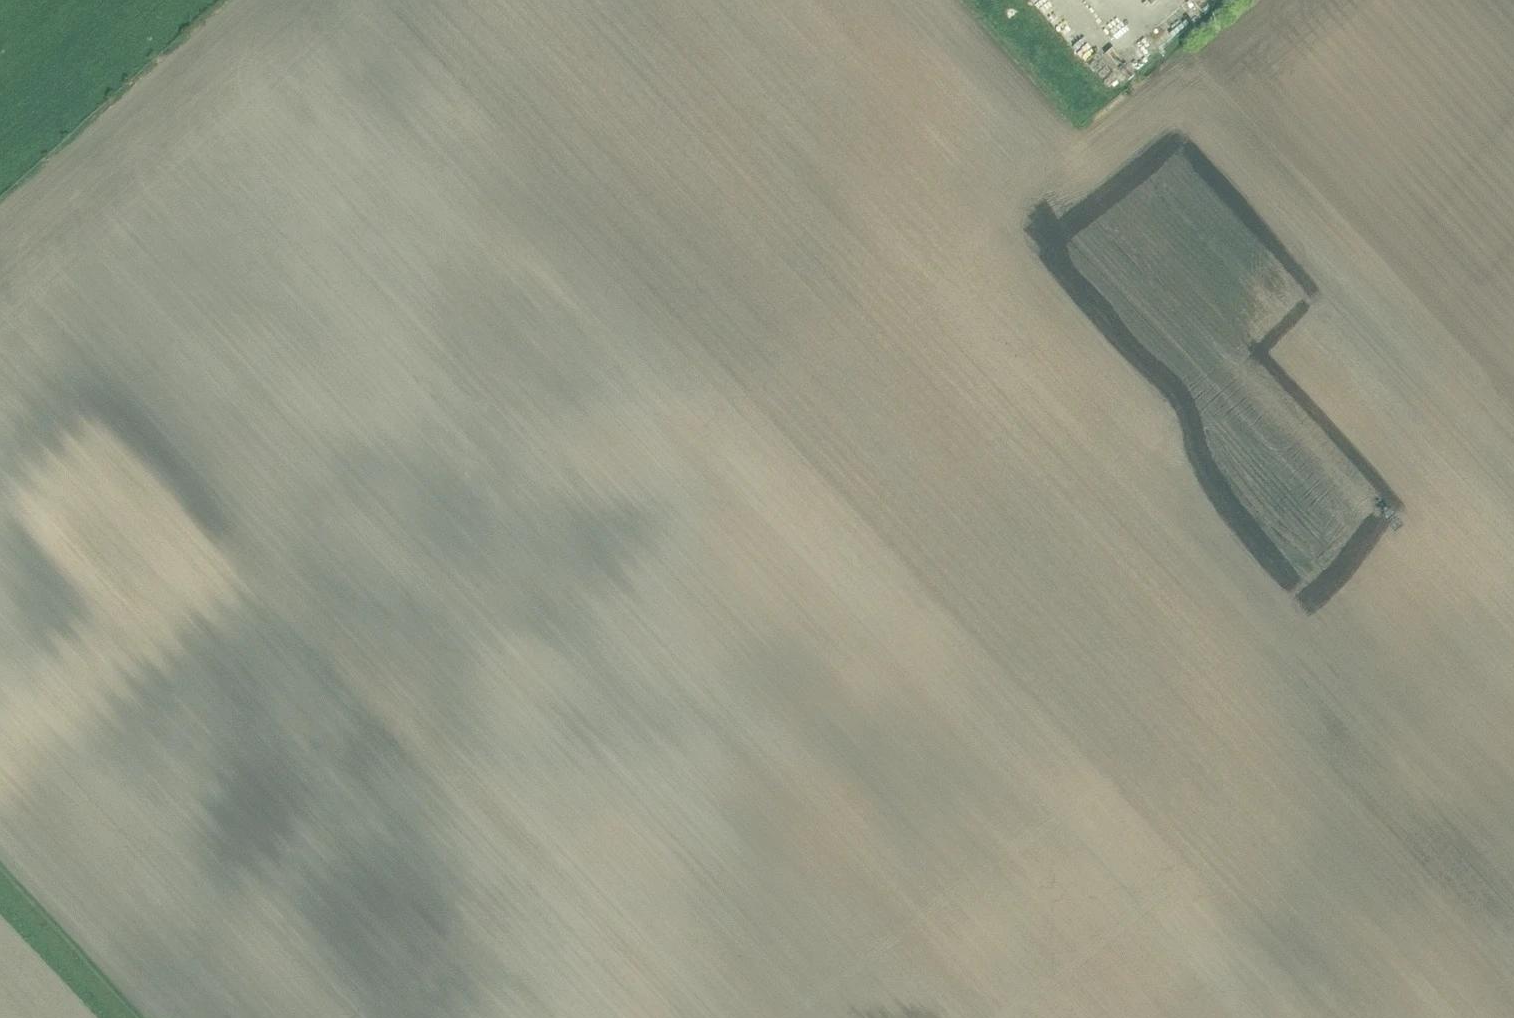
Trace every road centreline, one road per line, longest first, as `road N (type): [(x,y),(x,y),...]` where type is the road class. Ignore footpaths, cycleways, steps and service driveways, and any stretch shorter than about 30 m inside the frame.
road 1 (track): [(137,1017),(0,870)]

